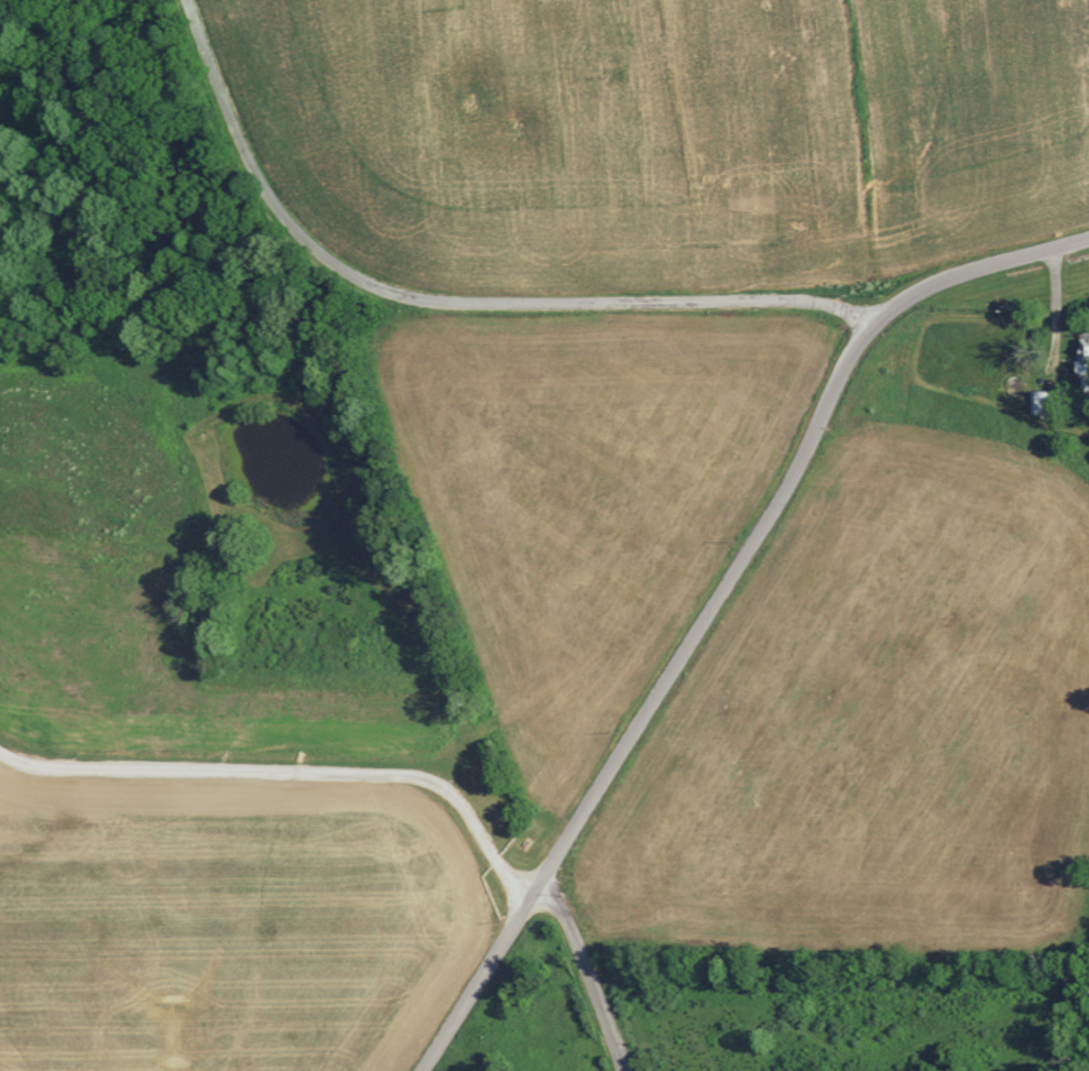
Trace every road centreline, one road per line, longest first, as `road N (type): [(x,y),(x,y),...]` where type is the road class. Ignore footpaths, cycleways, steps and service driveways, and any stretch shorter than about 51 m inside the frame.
road 1 (residential): [(421,1070),(776,504),(841,371),(878,323)]
road 2 (residential): [(531,896),(487,854),(453,804),(417,782),(39,767),(0,759)]
road 3 (residential): [(352,274),(439,300),(794,302),(852,308),(878,323)]
road 4 (residential): [(352,274),(273,203),(238,139),(187,0)]
road 5 (residential): [(878,323),(933,283),(1088,237)]
road 6 (residential): [(625,1070),(566,916),(540,882)]

